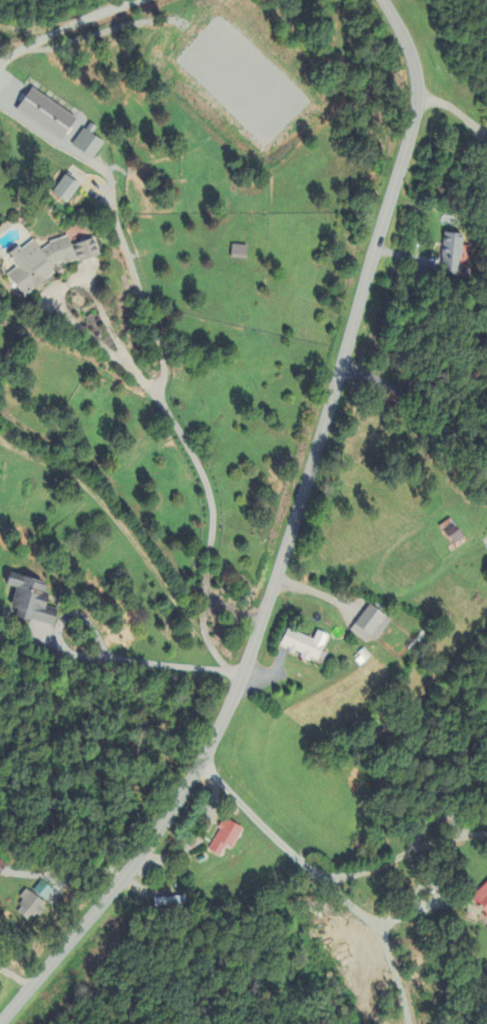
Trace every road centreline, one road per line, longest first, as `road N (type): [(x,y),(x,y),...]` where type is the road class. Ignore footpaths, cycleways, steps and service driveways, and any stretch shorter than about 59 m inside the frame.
road 1 (residential): [(0,1023),(161,830),(212,745),(280,577),(418,98),(419,77),(382,0)]

